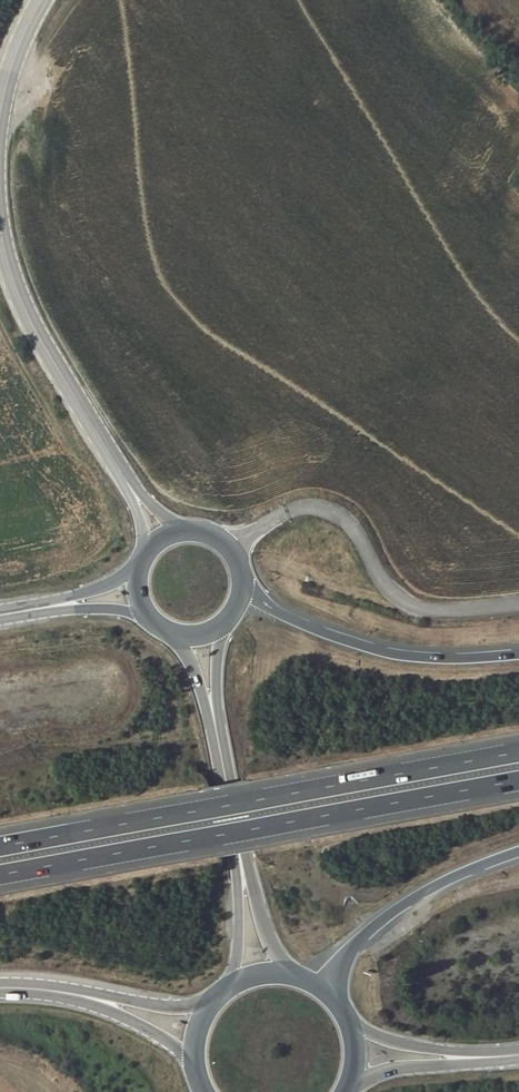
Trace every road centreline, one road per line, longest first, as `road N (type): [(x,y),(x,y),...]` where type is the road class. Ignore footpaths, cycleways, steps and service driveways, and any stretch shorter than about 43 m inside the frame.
road 1 (motorway): [(0,875),(518,780)]
road 2 (motorway): [(518,752),(0,846)]
road 3 (unclassified): [(227,546),(290,510),(325,508),(353,524),(382,582),(407,603),(441,611),(518,602)]
road 4 (motorway): [(518,654),(448,658),(375,649),(278,611),(241,574)]
road 5 (unclassified): [(0,218),(26,312),(127,479)]
road 6 (motorway): [(332,997),(343,961),(382,920),(438,885),(518,851)]
road 7 (unclassified): [(44,0),(8,75),(0,136)]
road 8 (primary): [(214,716),(239,854)]
road 9 (primary): [(294,976),(264,928),(239,854)]
road 10 (primary): [(239,854),(228,988)]
road 11 (primary): [(88,997),(156,1034),(196,1068)]
road 12 (primary): [(212,1004),(88,997)]
road 13 (secondary): [(461,1057),(366,1032),(347,1018)]
road 14 (secondary): [(347,1091),(386,1070),(461,1057)]

